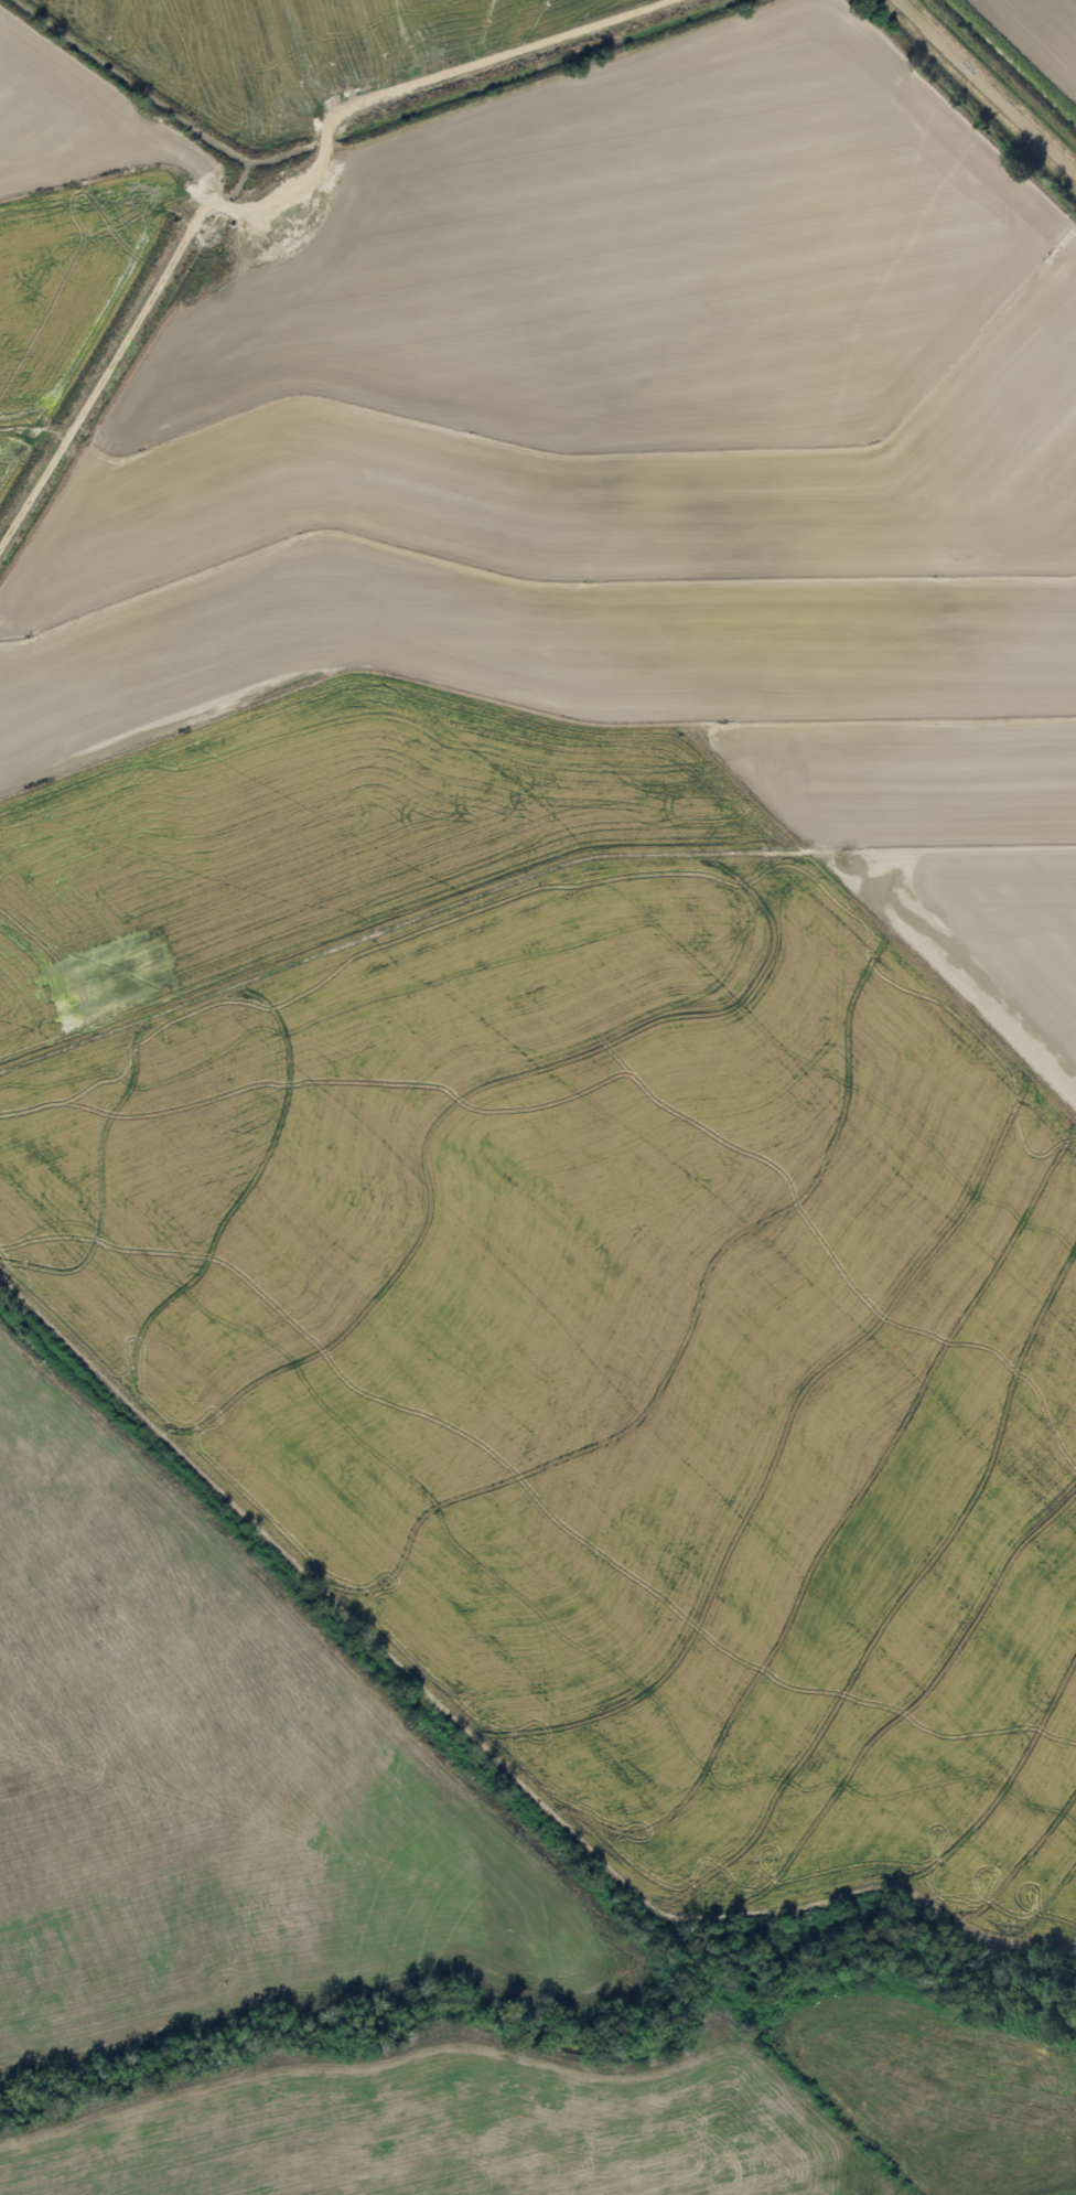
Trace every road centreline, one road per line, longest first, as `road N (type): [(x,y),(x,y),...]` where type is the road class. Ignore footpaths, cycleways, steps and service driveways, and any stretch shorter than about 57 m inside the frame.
road 1 (residential): [(1075,163),(910,0)]

